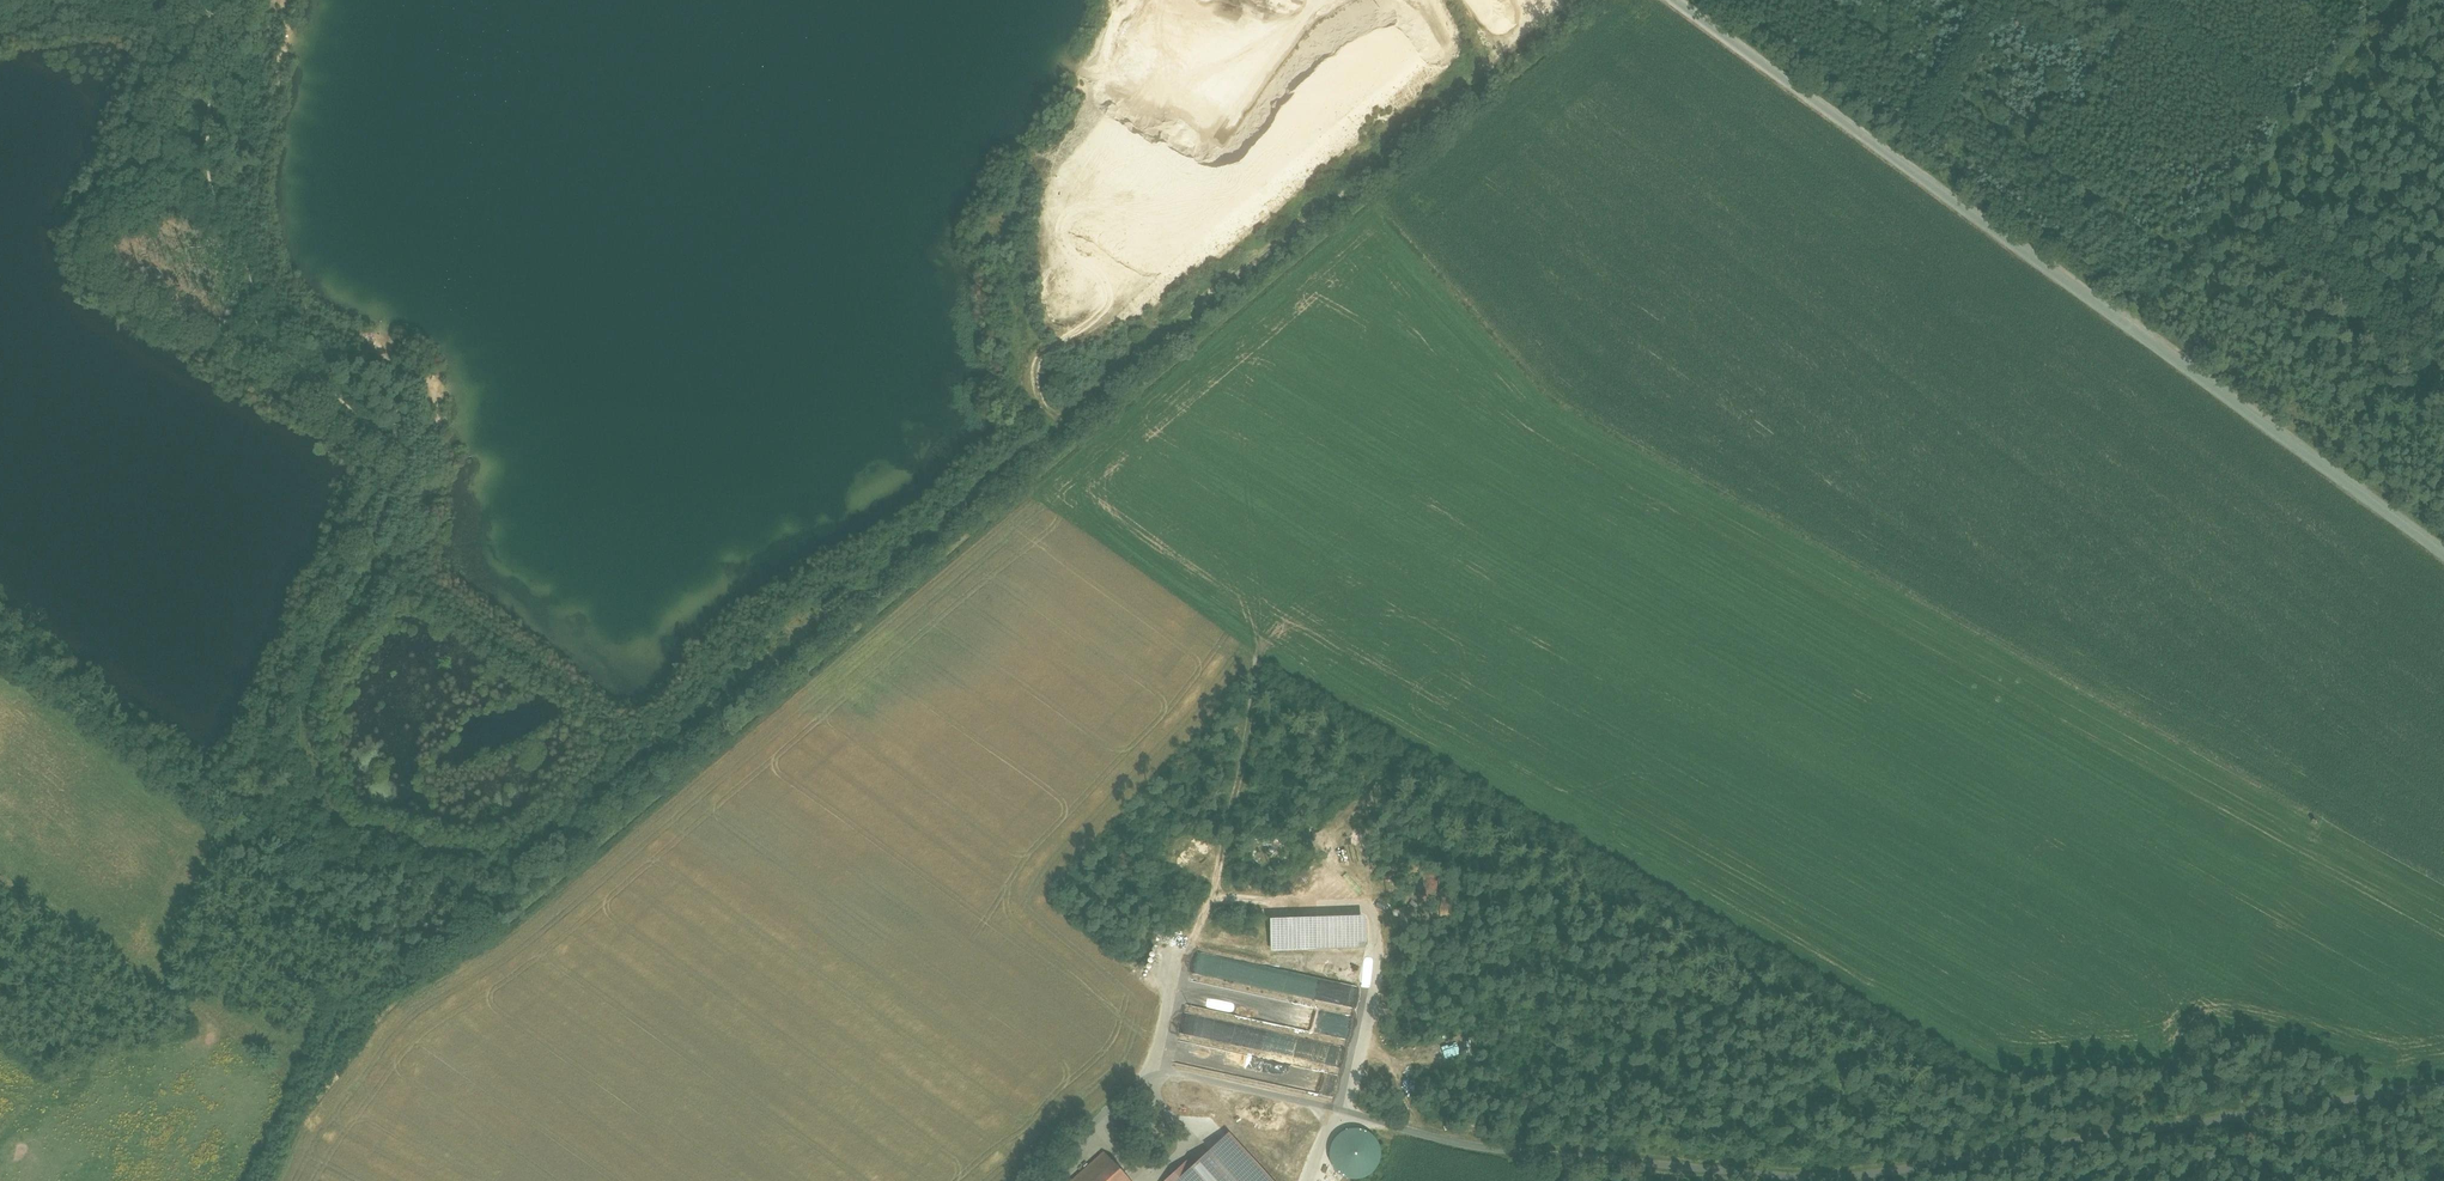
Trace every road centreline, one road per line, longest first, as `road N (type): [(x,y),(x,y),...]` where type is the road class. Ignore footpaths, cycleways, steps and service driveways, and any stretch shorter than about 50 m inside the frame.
road 1 (unclassified): [(2443,551),(1669,0)]

